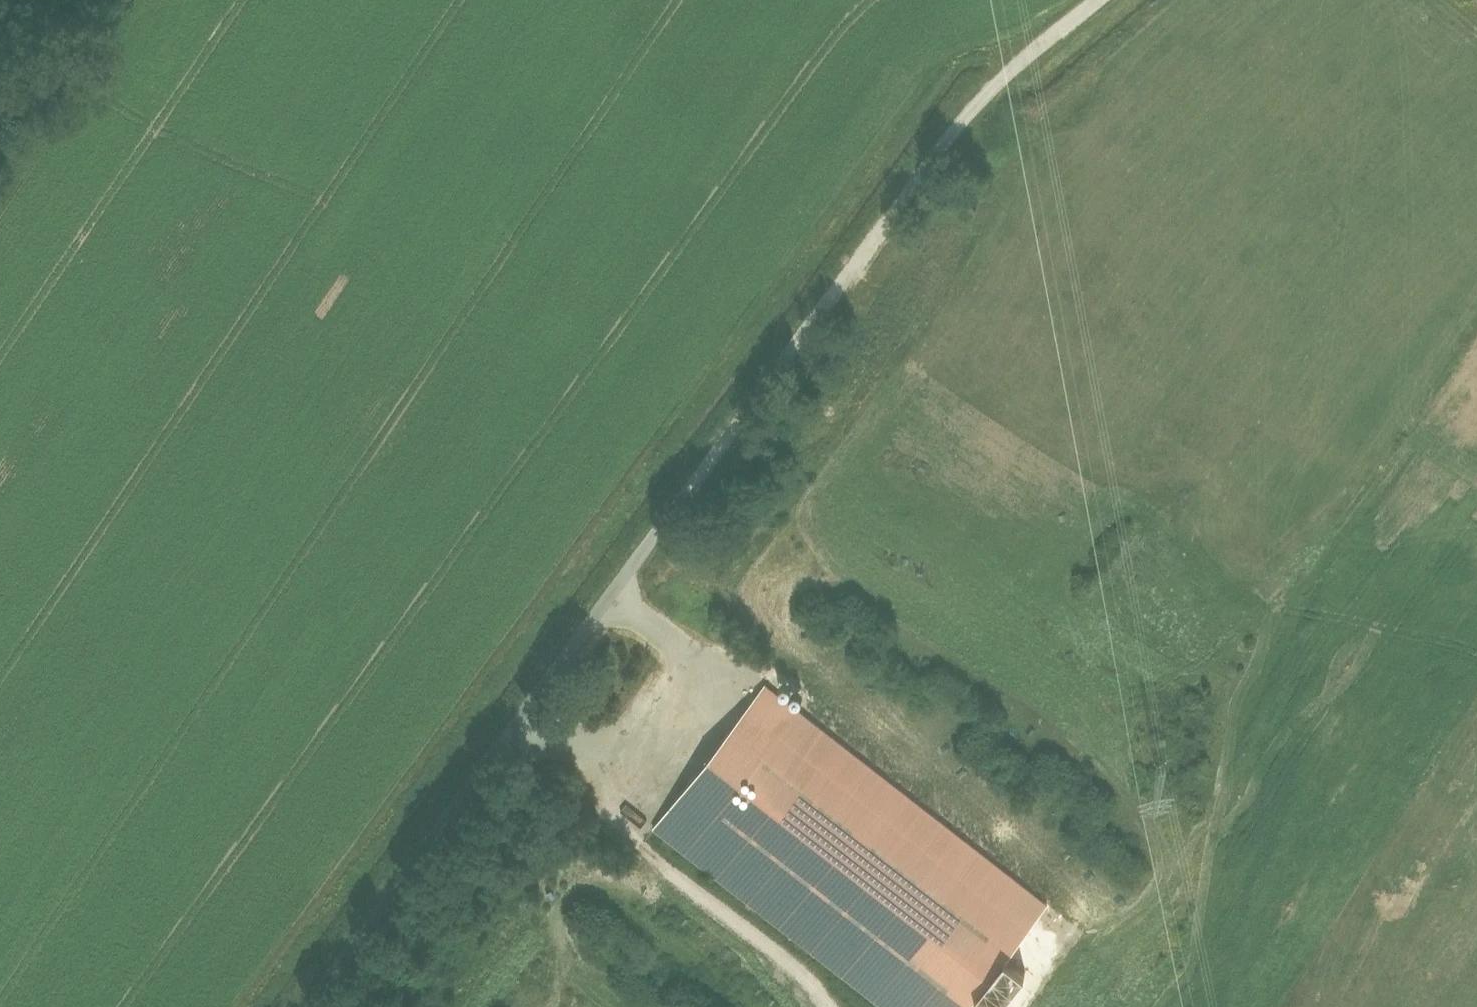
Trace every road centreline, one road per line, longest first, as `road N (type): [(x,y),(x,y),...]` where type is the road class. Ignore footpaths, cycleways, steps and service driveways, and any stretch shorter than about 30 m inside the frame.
road 1 (track): [(307,1006),(948,140),(1028,57),(1101,0)]

